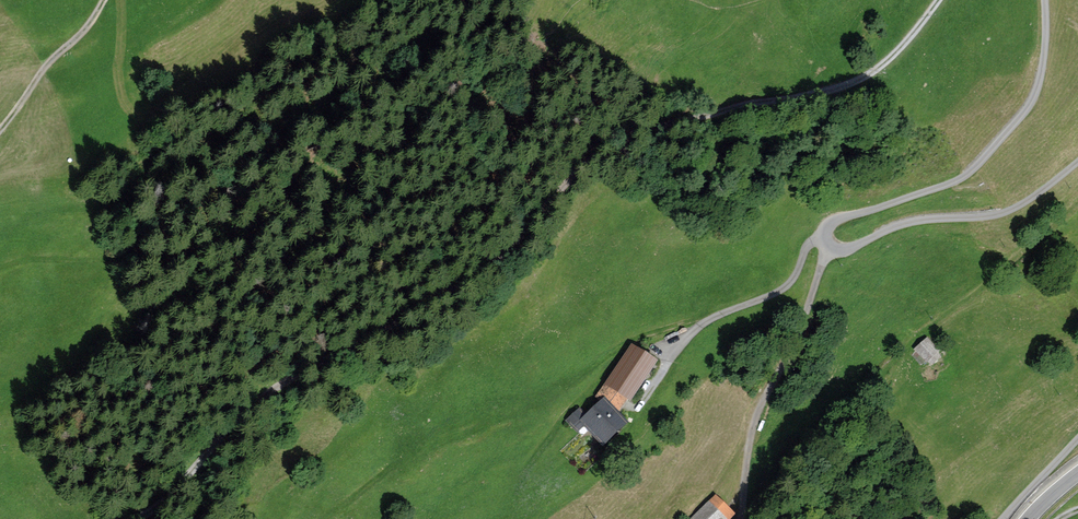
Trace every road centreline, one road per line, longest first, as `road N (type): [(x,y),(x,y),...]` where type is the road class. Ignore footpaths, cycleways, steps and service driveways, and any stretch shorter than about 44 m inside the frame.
road 1 (track): [(939,0),(890,59),(846,84),(729,107),(625,140),(510,247),(260,395),(207,506),(156,518)]
road 2 (track): [(832,259),(751,438),(743,518)]
road 3 (track): [(821,241),(803,252),(793,282),(689,333),(636,409)]
road 4 (track): [(0,129),(104,0)]

